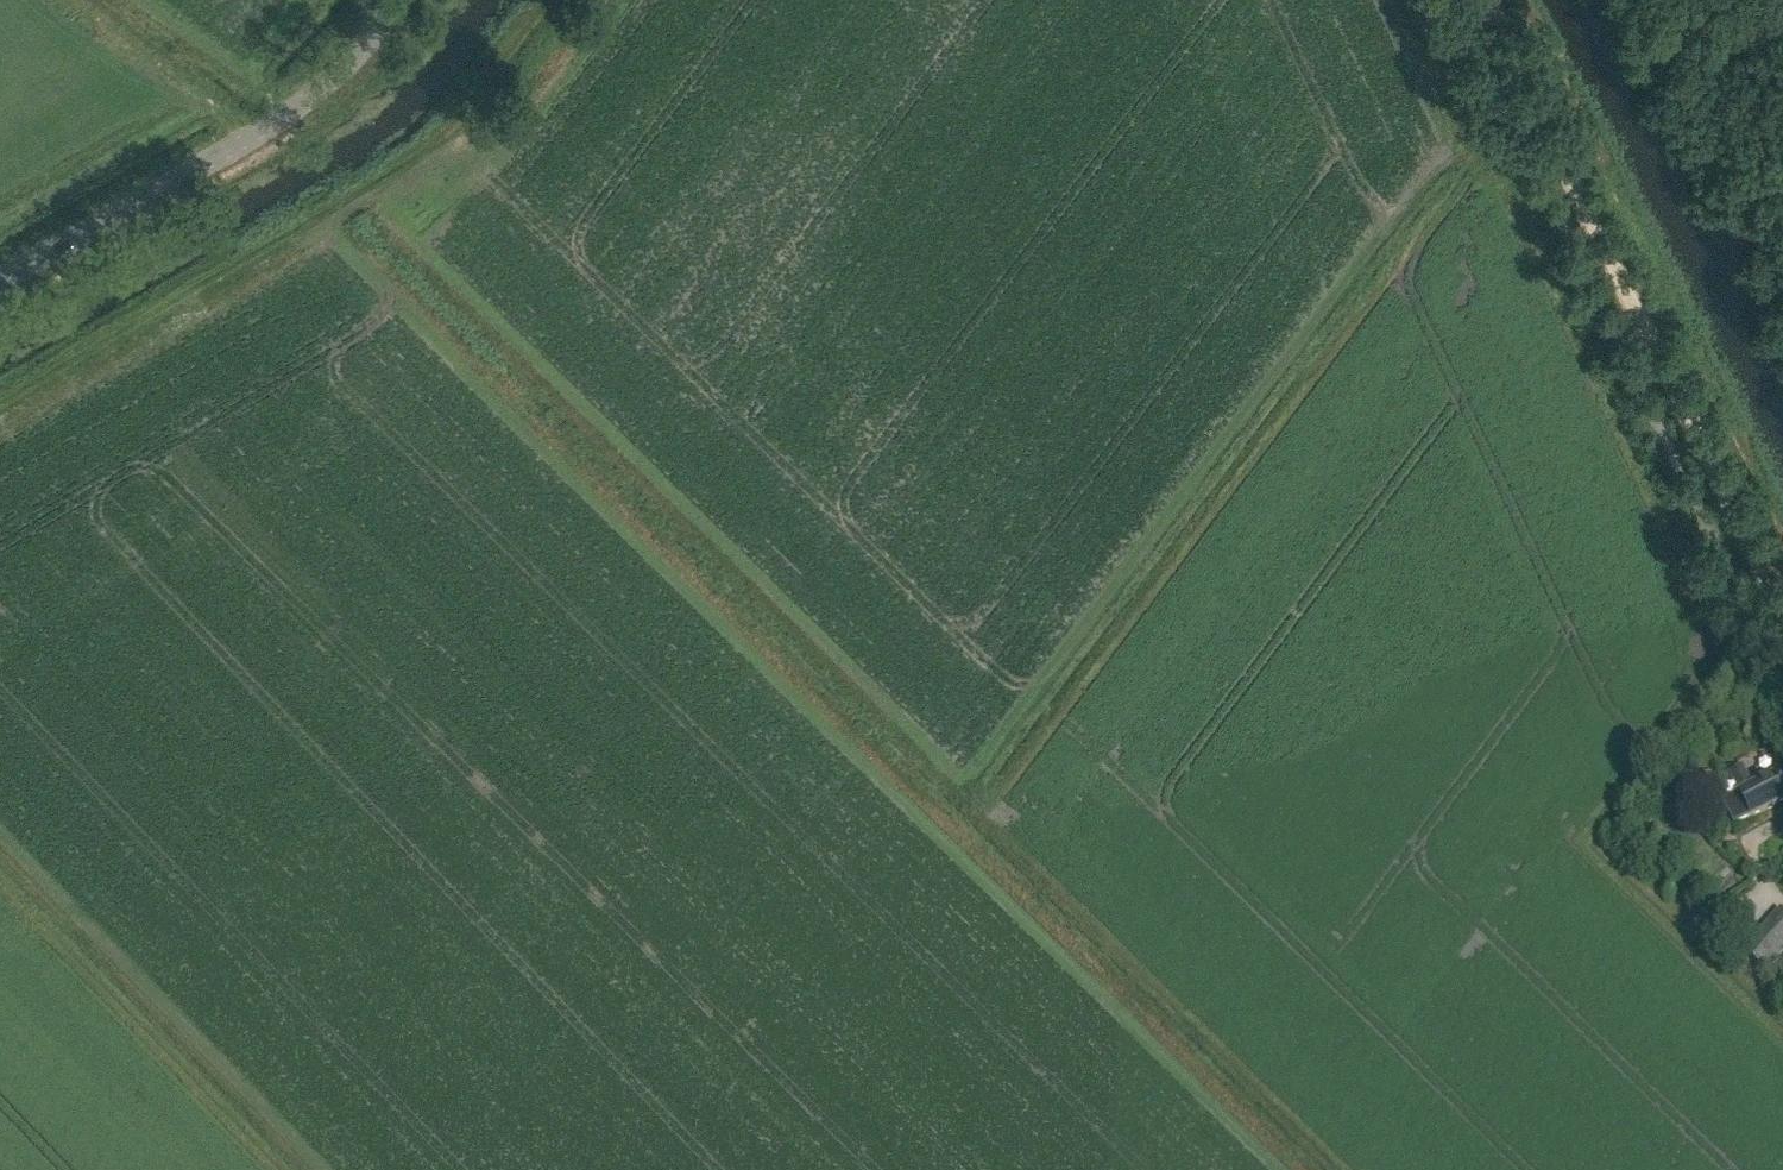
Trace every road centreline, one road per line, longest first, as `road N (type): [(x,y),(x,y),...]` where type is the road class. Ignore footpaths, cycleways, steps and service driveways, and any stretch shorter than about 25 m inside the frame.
road 1 (track): [(1482,0),(1782,609)]
road 2 (tertiary): [(0,283),(333,85),(398,0)]

